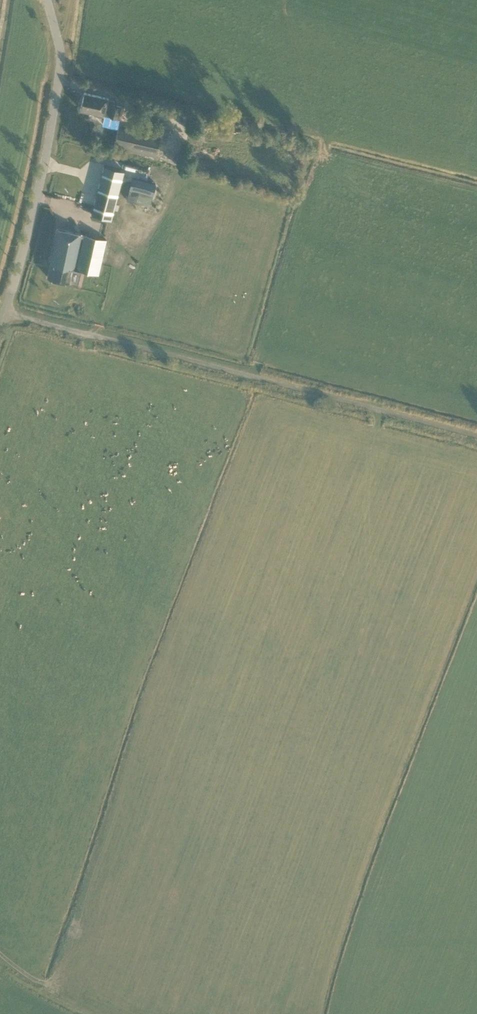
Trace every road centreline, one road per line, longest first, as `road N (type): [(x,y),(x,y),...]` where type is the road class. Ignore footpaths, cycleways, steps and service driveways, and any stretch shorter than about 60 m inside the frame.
road 1 (tertiary): [(0,324),(44,170),(62,55),(47,0)]

